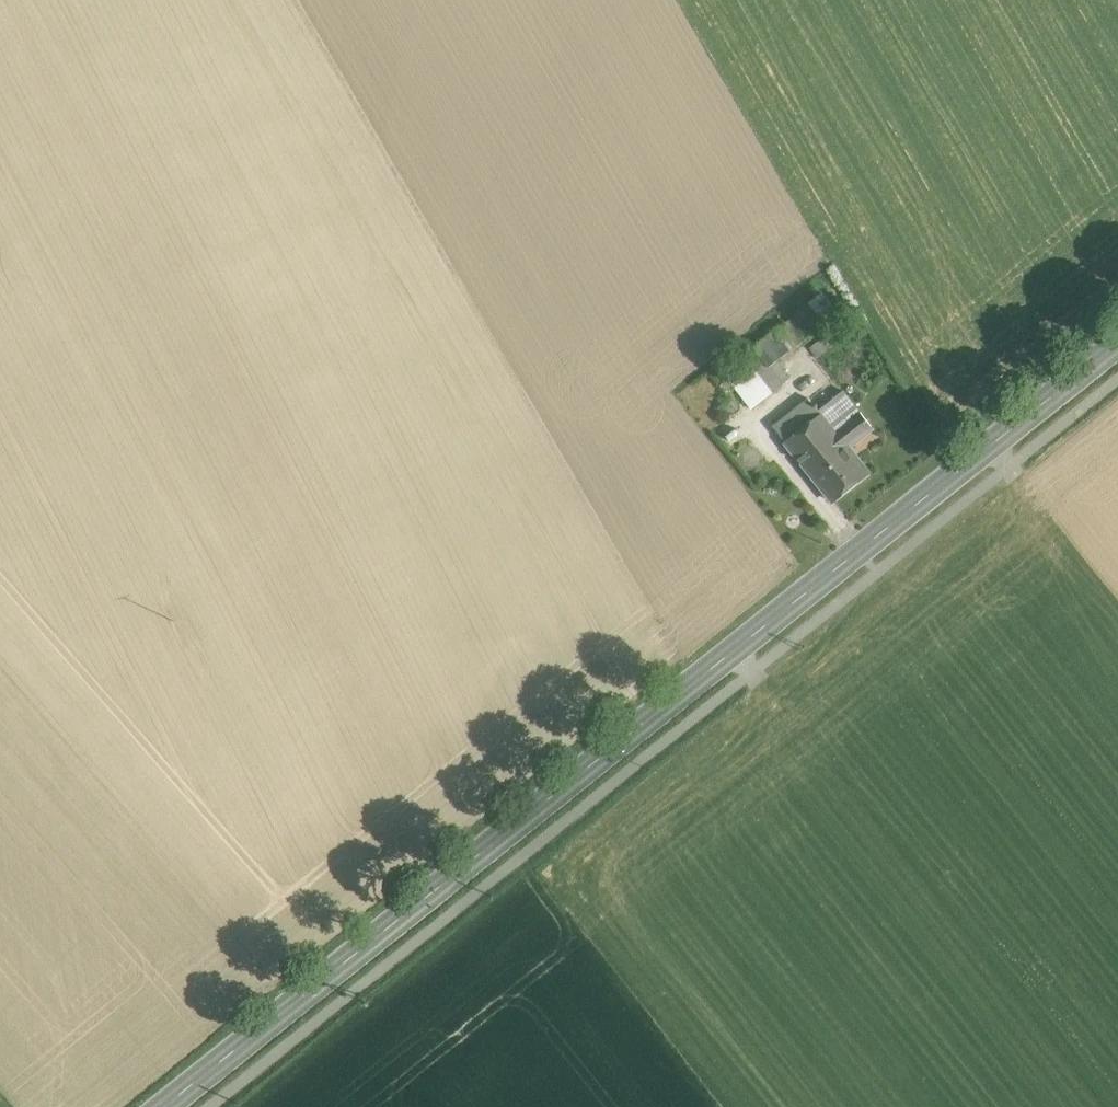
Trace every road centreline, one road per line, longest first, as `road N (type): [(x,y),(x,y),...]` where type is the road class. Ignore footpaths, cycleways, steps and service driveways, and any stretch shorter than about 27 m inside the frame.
road 1 (tertiary): [(166,1106),(1117,344)]

